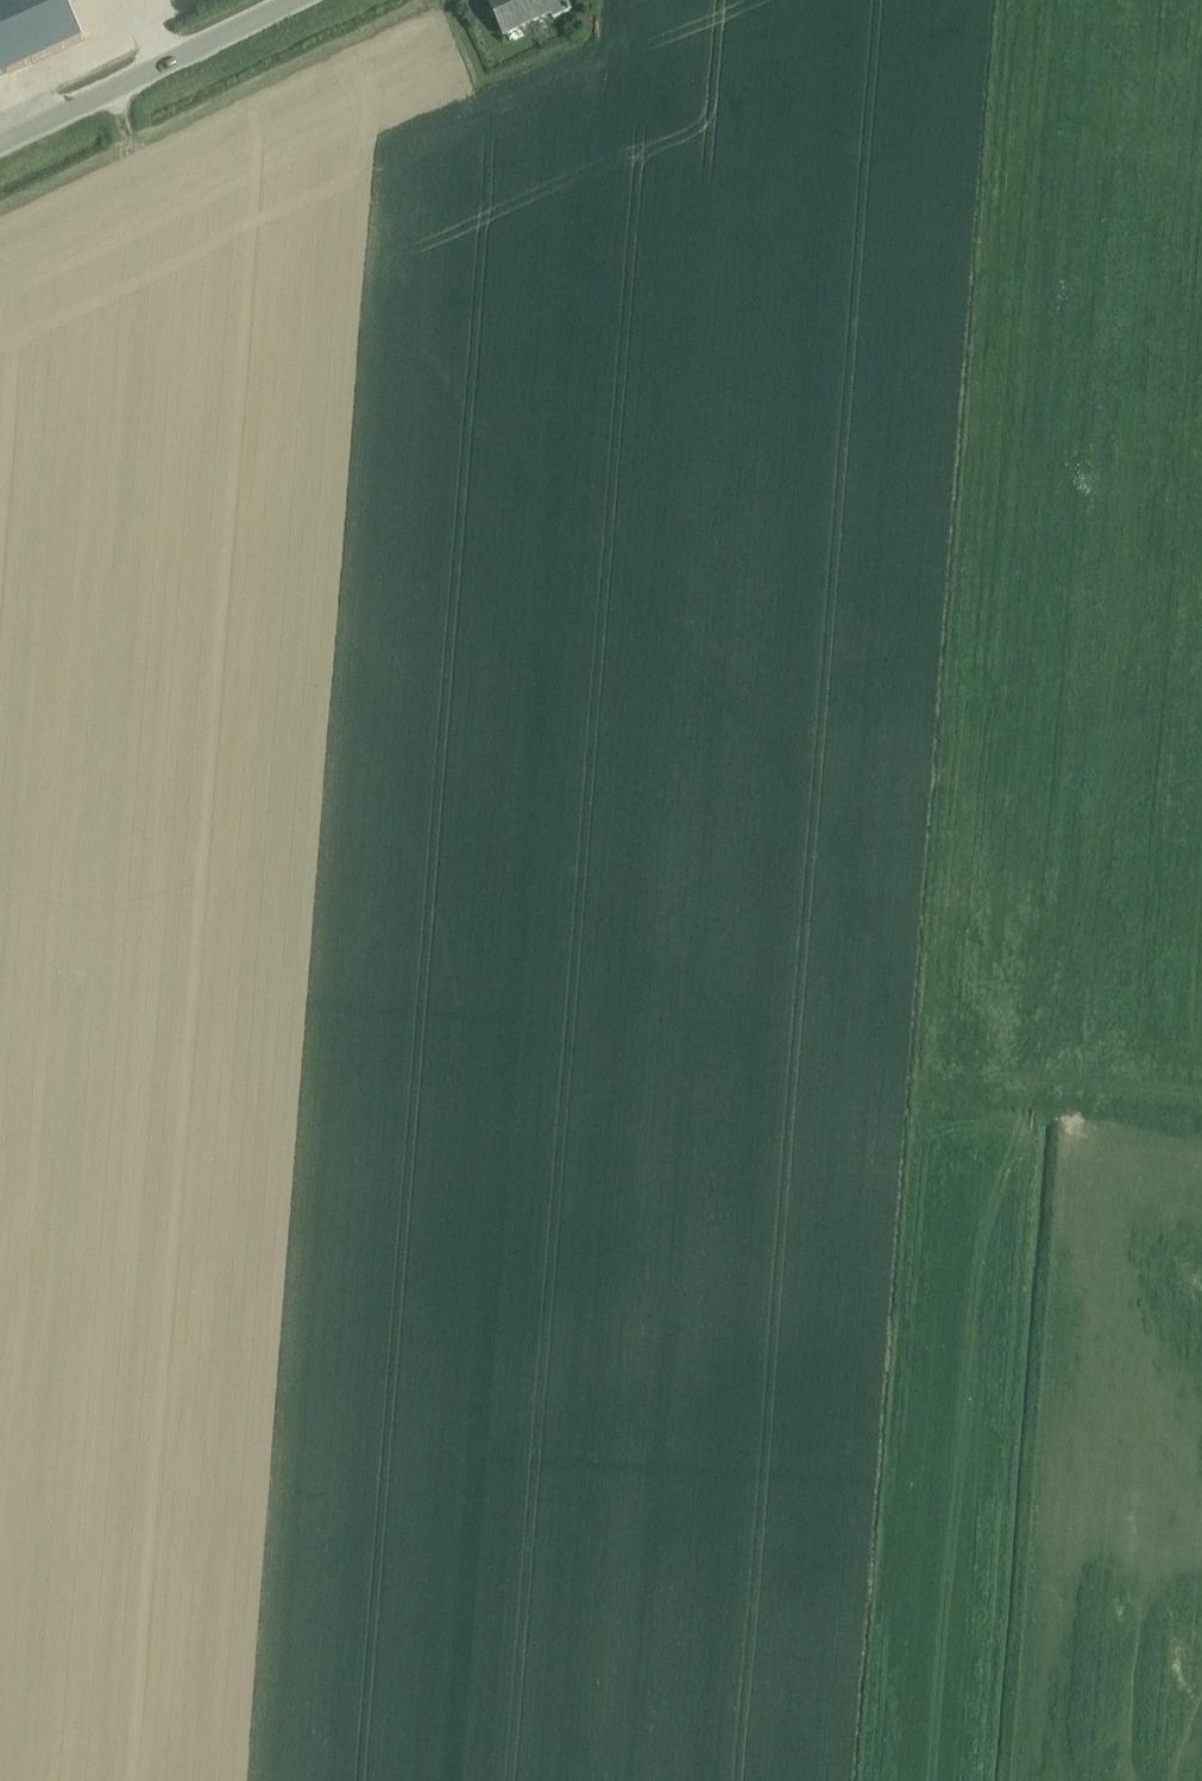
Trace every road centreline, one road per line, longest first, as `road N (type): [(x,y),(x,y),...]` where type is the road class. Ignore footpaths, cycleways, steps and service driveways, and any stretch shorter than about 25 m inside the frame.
road 1 (unclassified): [(0,143),(296,0)]

